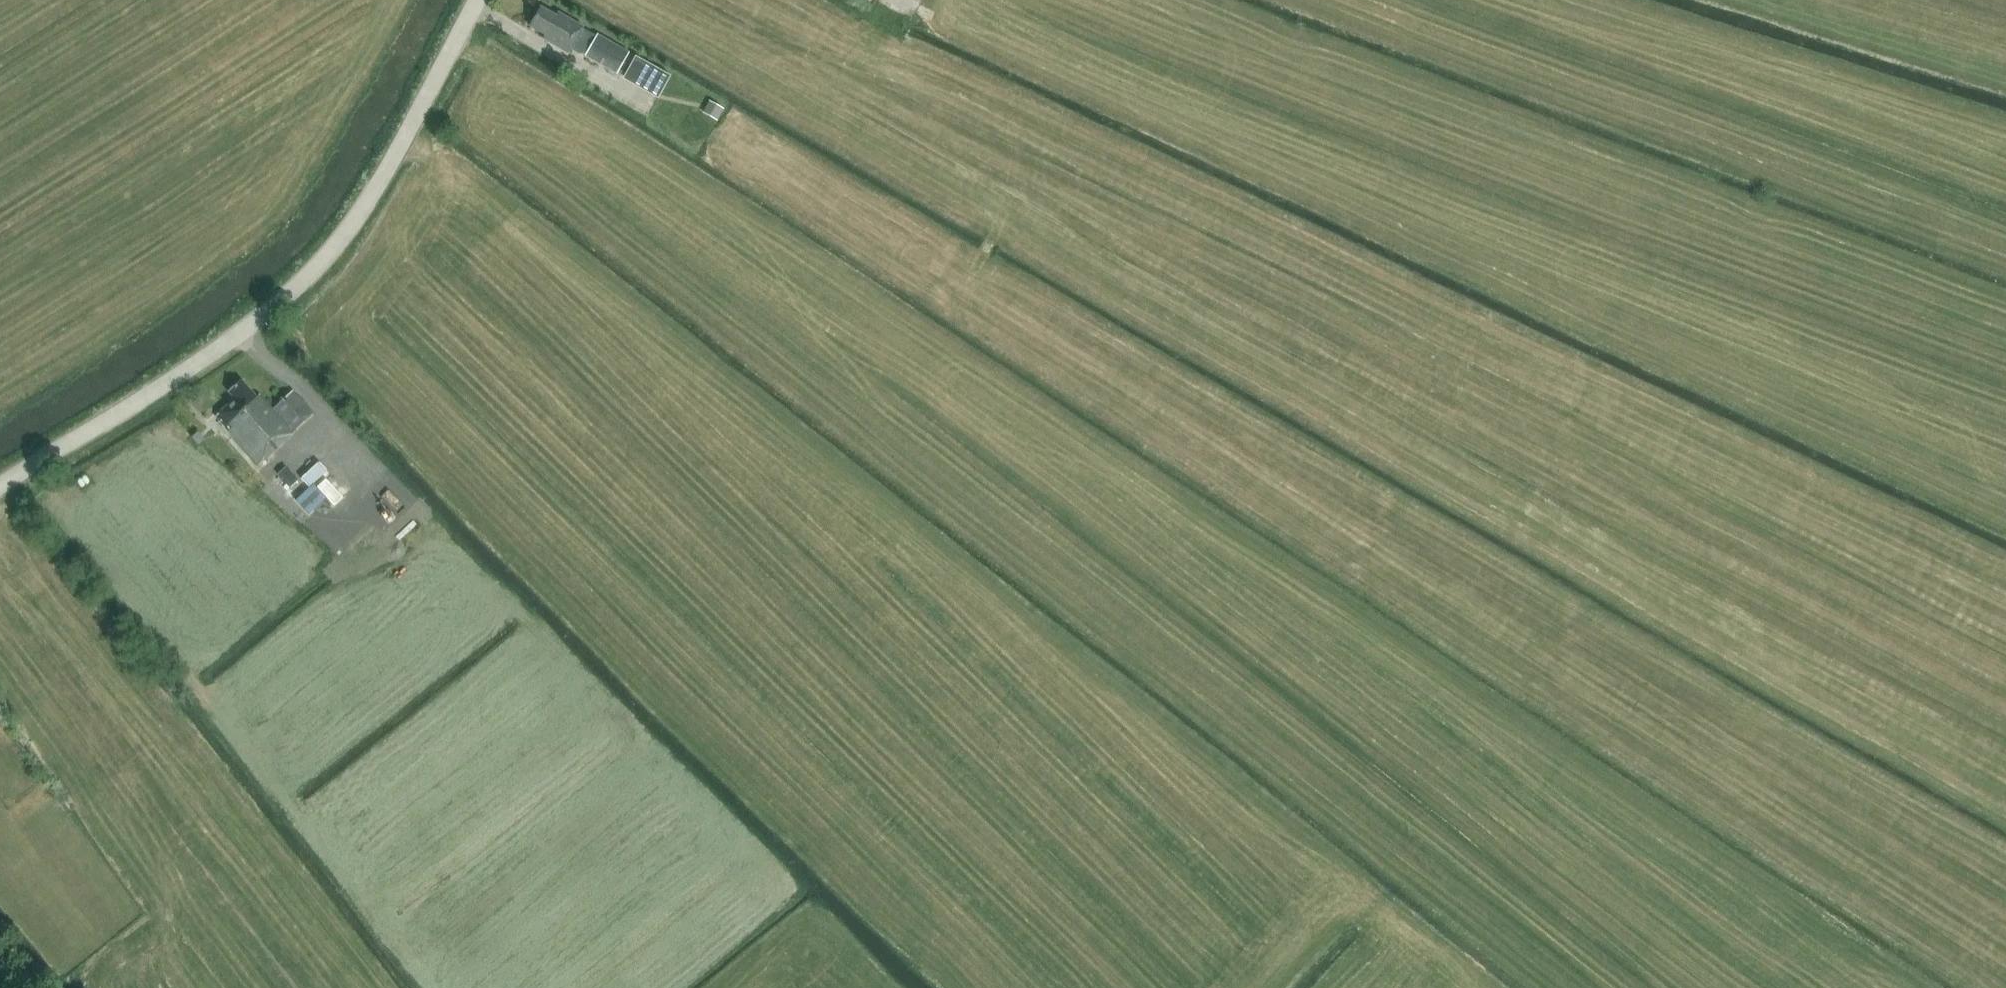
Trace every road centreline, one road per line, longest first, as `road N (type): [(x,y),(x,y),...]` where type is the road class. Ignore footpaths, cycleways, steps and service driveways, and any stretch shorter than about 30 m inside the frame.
road 1 (tertiary): [(0,486),(206,357),(300,284),(360,213),(476,0)]

